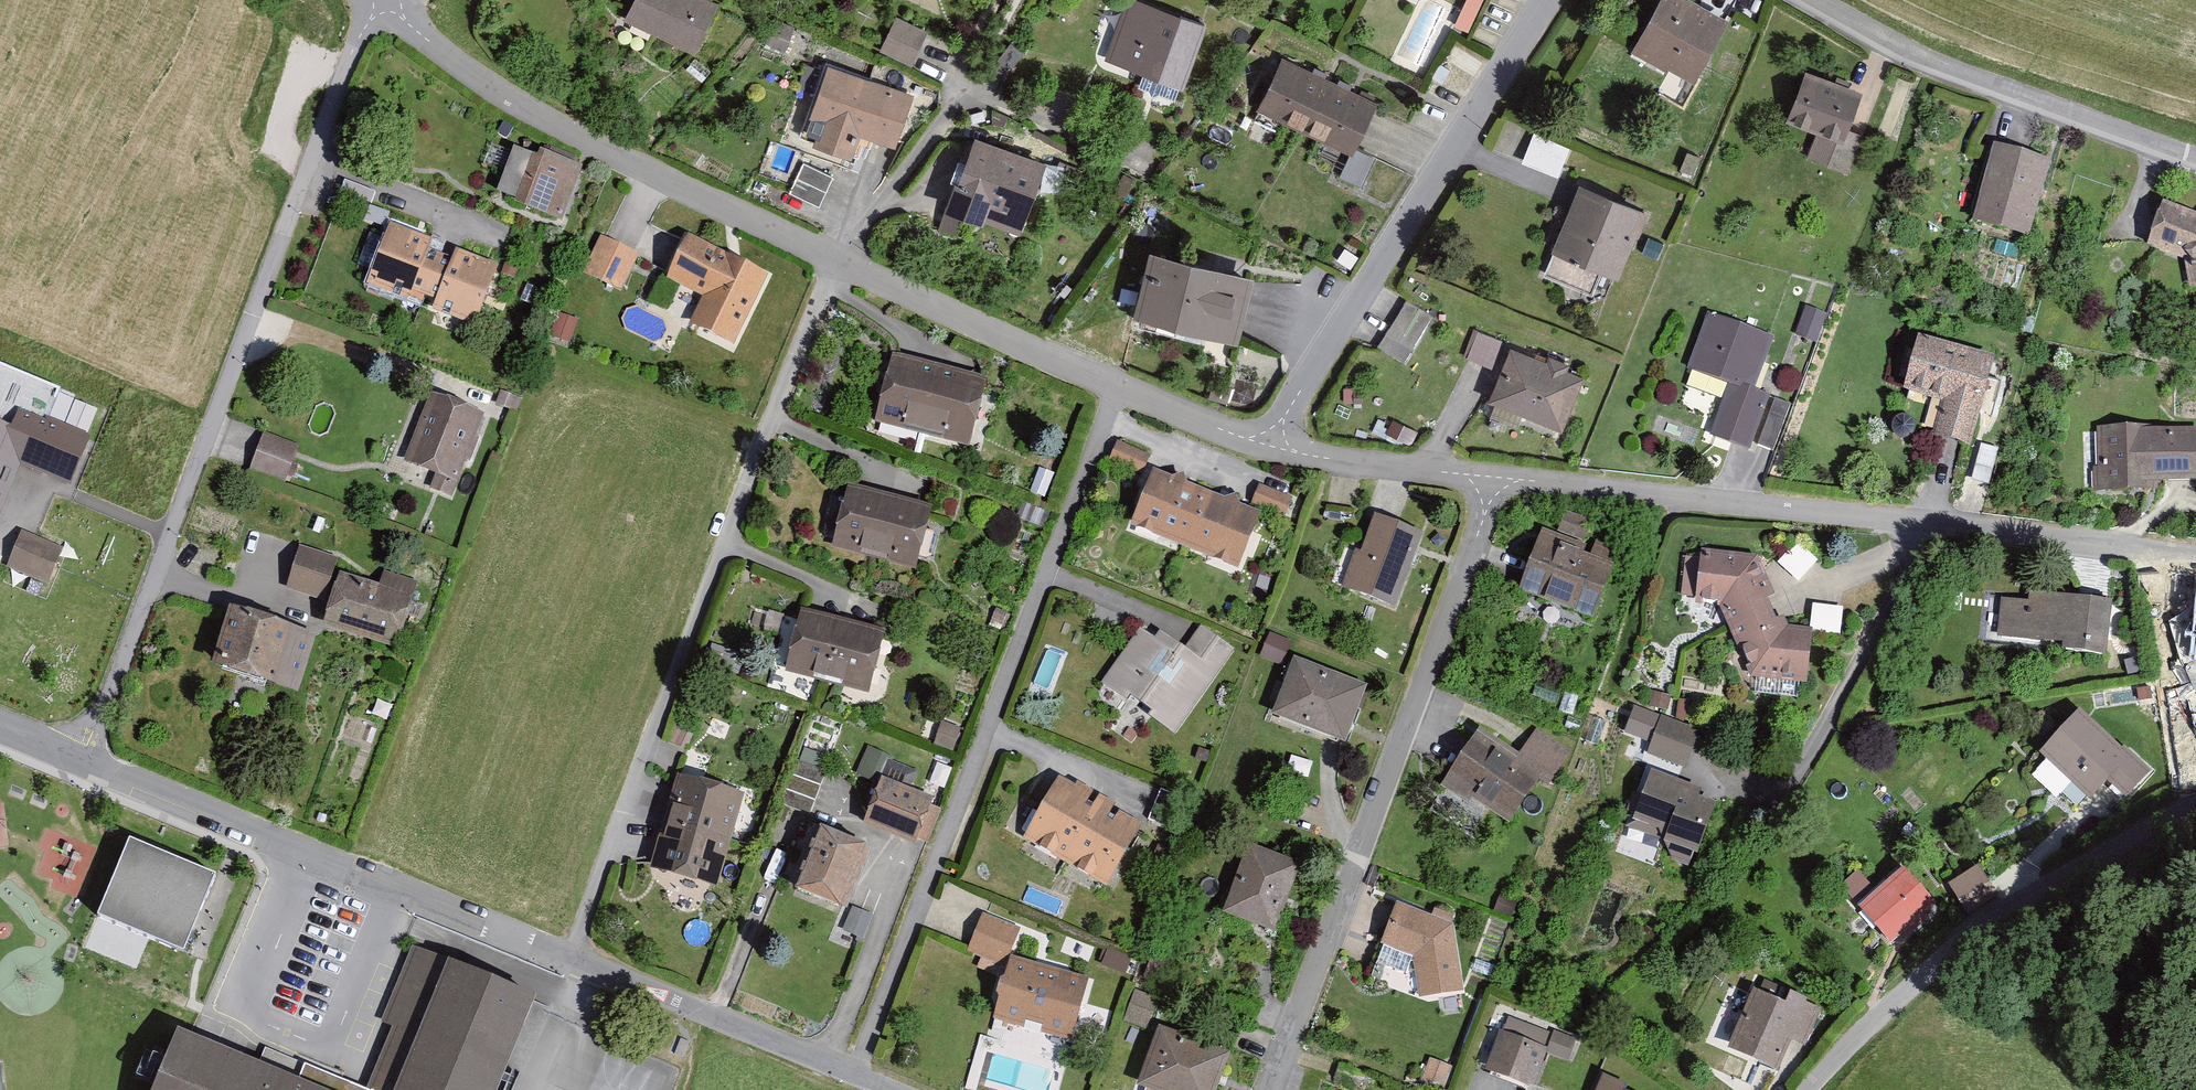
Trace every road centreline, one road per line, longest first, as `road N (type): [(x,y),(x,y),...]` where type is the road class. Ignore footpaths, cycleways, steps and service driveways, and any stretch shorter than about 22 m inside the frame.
road 1 (residential): [(377,0),(82,759)]
road 2 (residential): [(838,261),(759,448),(571,959)]
road 3 (residential): [(1117,387),(852,1075)]
road 4 (residential): [(1496,482),(1274,1089)]
road 5 (residential): [(571,959),(82,759)]
road 6 (residential): [(838,261),(494,92),(383,0)]
road 7 (residential): [(1272,446),(1544,0)]
road 8 (residential): [(1806,1089),(1973,929),(2195,808)]
road 9 (residential): [(1937,527),(1496,482)]
road 10 (residential): [(1811,0),(1913,52),(2195,156)]
road 11 (residential): [(838,261),(944,118),(967,102),(990,104),(1129,167)]
road 12 (residential): [(1937,527),(1789,783),(1770,792),(1715,770)]
road 13 (residential): [(1117,387),(838,261)]
road 14 (residential): [(852,1075),(571,959)]
road 15 (residential): [(2195,557),(1937,527)]
road 16 (residential): [(1496,482),(1272,446)]
road 17 (residential): [(1272,446),(1117,387)]

